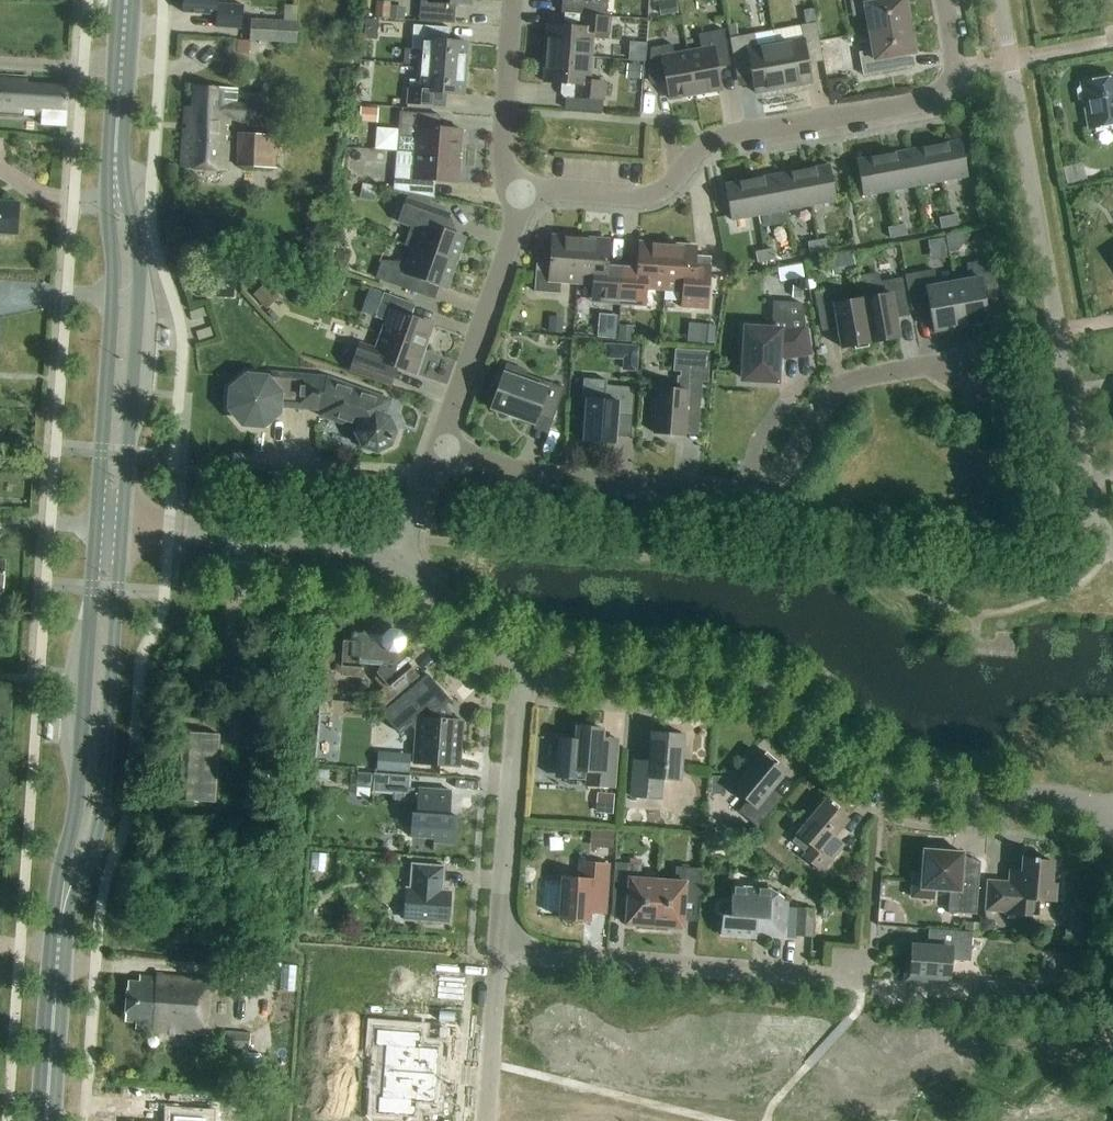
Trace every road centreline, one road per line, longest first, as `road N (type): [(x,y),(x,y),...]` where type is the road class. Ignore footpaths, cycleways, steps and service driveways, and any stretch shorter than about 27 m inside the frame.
road 1 (unclassified): [(1112,811),(930,788),(884,772),(771,687),(521,668)]
road 2 (residential): [(440,448),(543,475),(770,487),(836,398),(857,383),(961,361)]
road 3 (unclassified): [(1112,544),(1076,456),(999,0)]
road 4 (residential): [(944,0),(956,64),(939,96),(725,137),(703,145),(657,194),(550,191)]
road 5 (secondary): [(60,930),(99,819),(122,527)]
road 6 (secondary): [(96,525),(76,803),(56,896),(60,930)]
road 7 (secondary): [(122,527),(140,259),(117,139)]
road 8 (secondary): [(117,139),(106,177),(114,281),(96,525)]
road 9 (residential): [(868,980),(509,954)]
road 10 (residential): [(509,954),(505,906),(521,668)]
road 11 (unclassified): [(393,547),(122,527)]
road 12 (residential): [(440,448),(517,225)]
road 13 (secondary): [(46,1120),(60,930)]
road 14 (unclassified): [(521,668),(393,547)]
road 15 (residential): [(485,1120),(494,995),(509,954)]
road 16 (residential): [(506,166),(513,0)]
road 17 (secondary): [(117,139),(127,0)]

